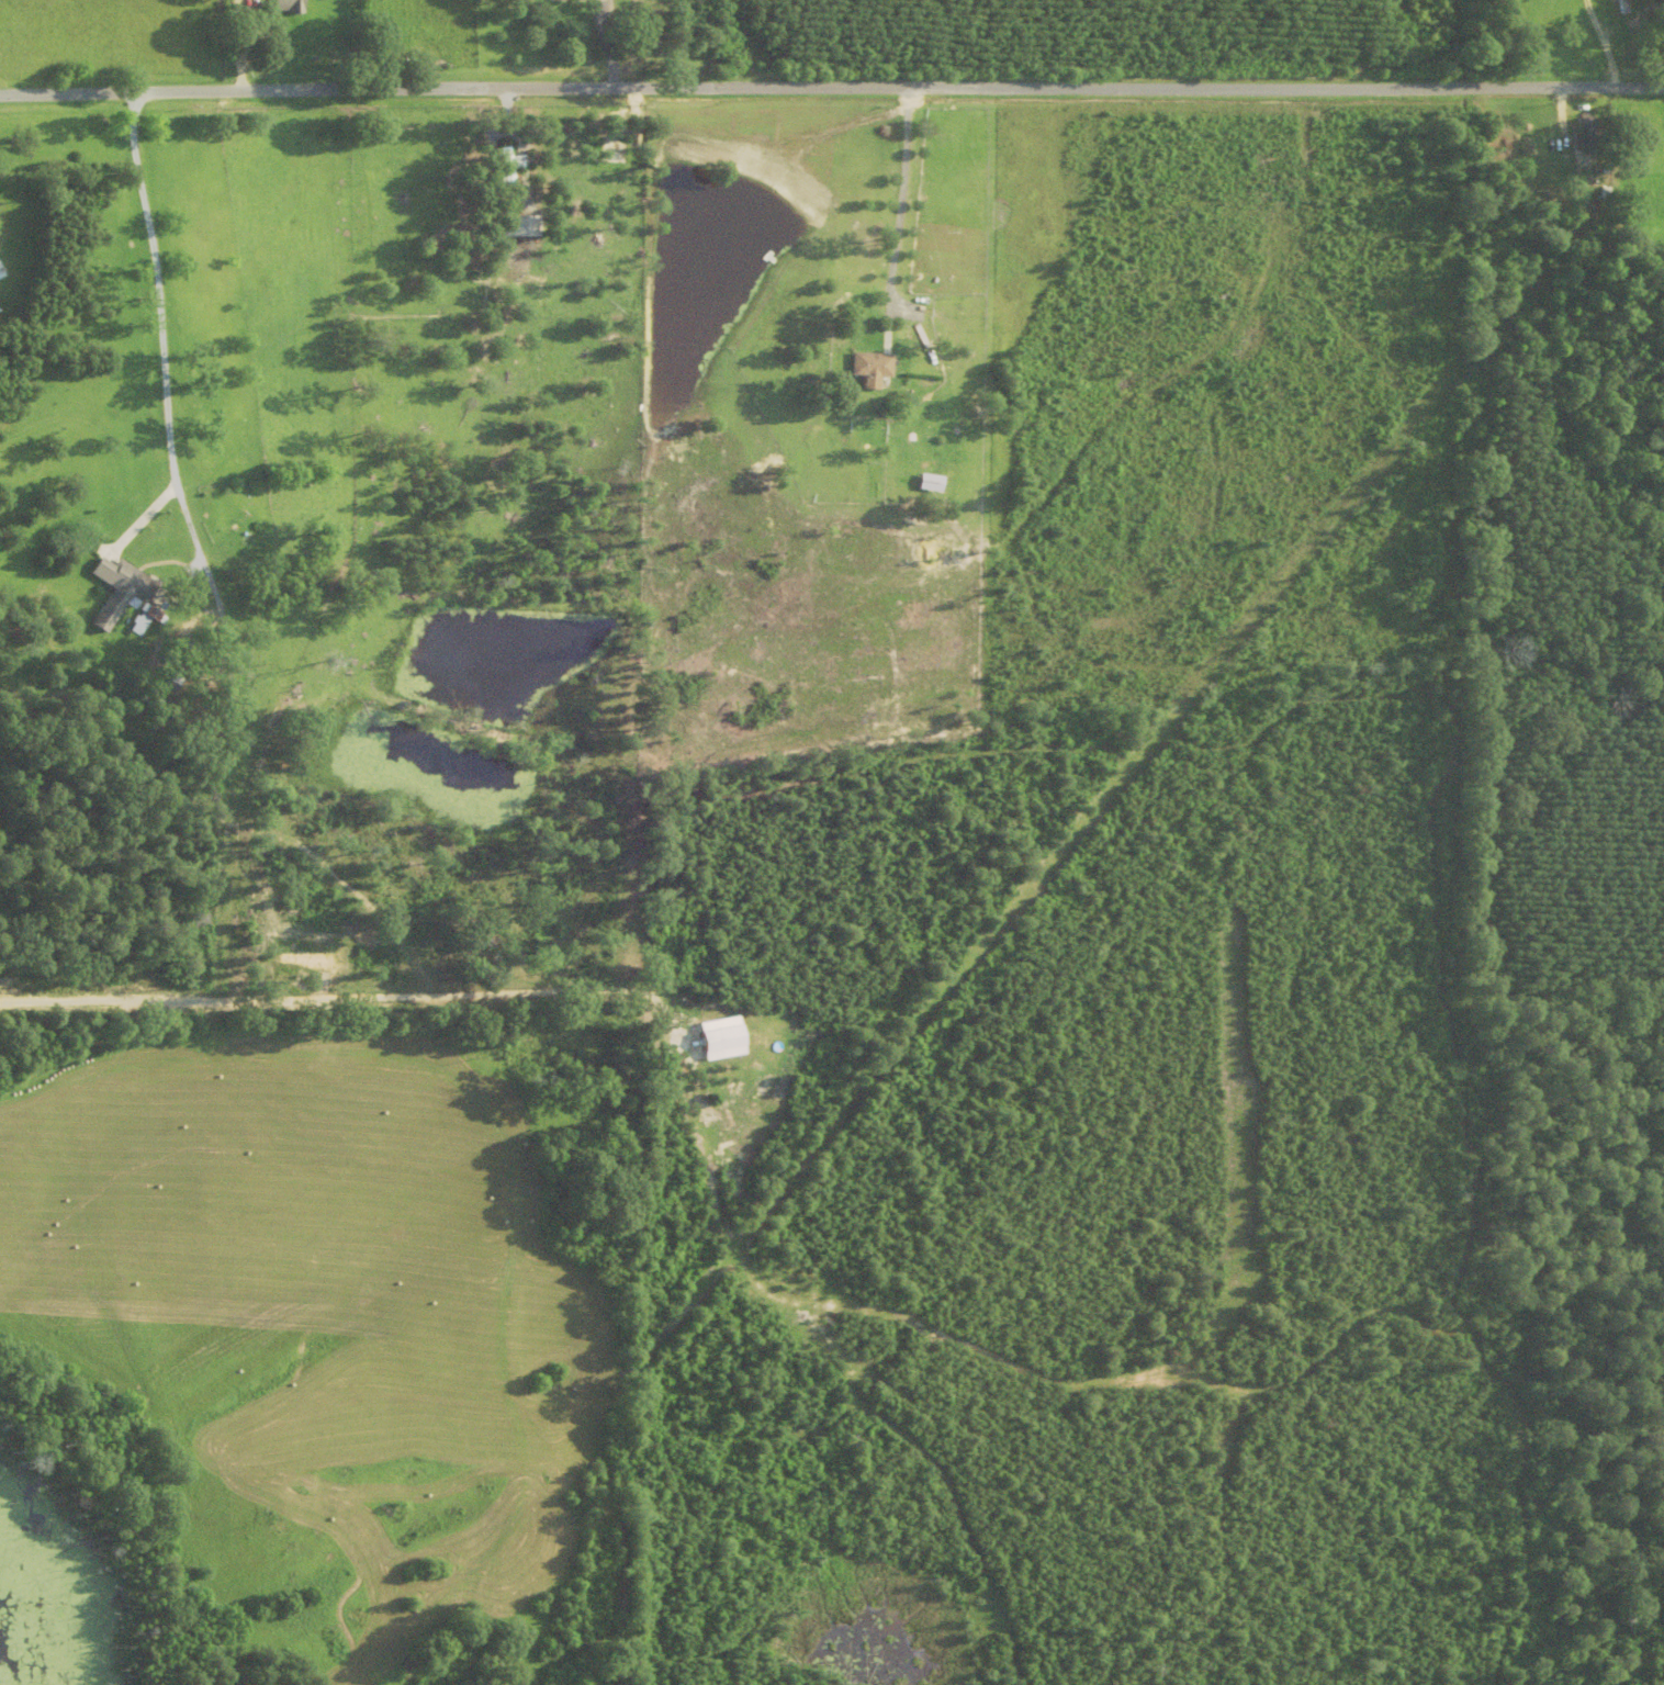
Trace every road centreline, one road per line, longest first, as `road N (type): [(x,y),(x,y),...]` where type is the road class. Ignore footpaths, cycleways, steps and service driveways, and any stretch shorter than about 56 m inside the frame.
road 1 (residential): [(0,94),(431,83),(1663,84)]

